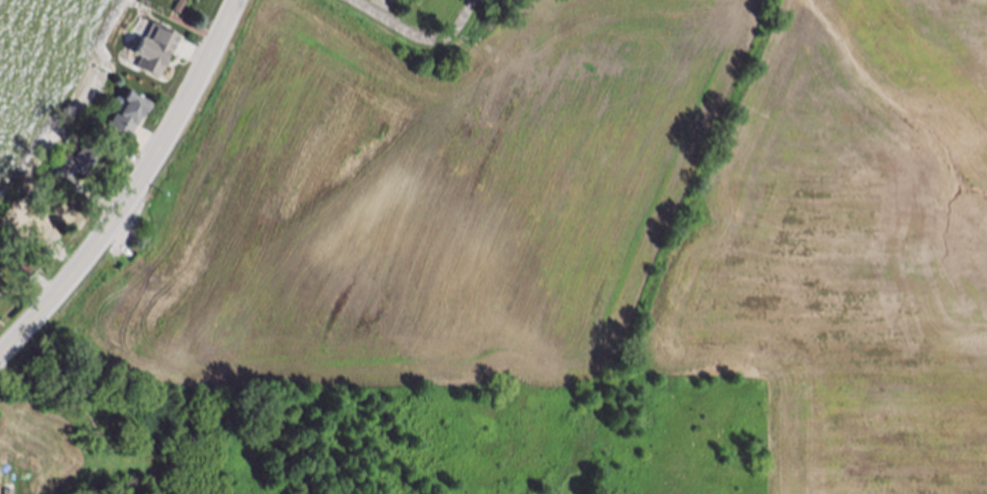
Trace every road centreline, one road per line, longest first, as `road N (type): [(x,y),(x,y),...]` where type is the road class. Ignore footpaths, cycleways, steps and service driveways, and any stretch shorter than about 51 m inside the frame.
road 1 (secondary): [(240,0),(183,124),(112,235),(0,365)]

